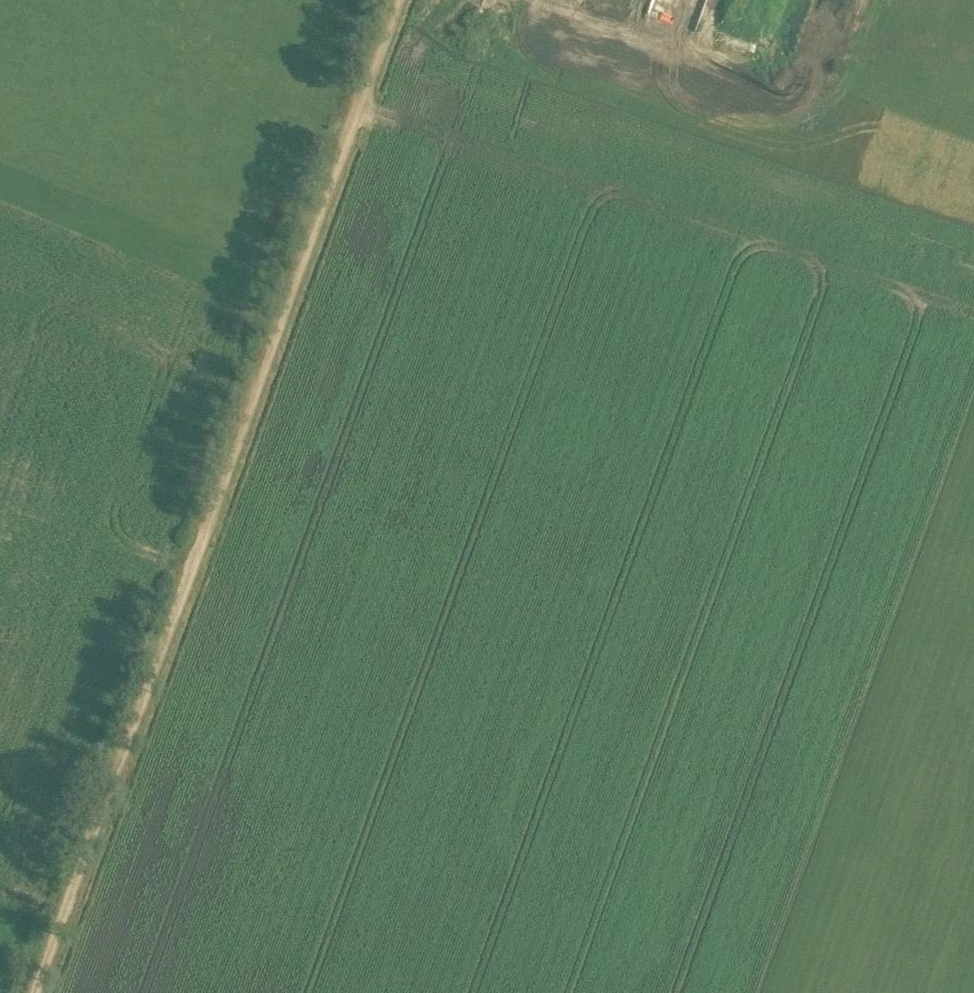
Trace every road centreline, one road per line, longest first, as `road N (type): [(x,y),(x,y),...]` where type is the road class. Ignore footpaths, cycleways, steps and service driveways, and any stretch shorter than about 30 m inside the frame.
road 1 (track): [(38,992),(400,0)]

